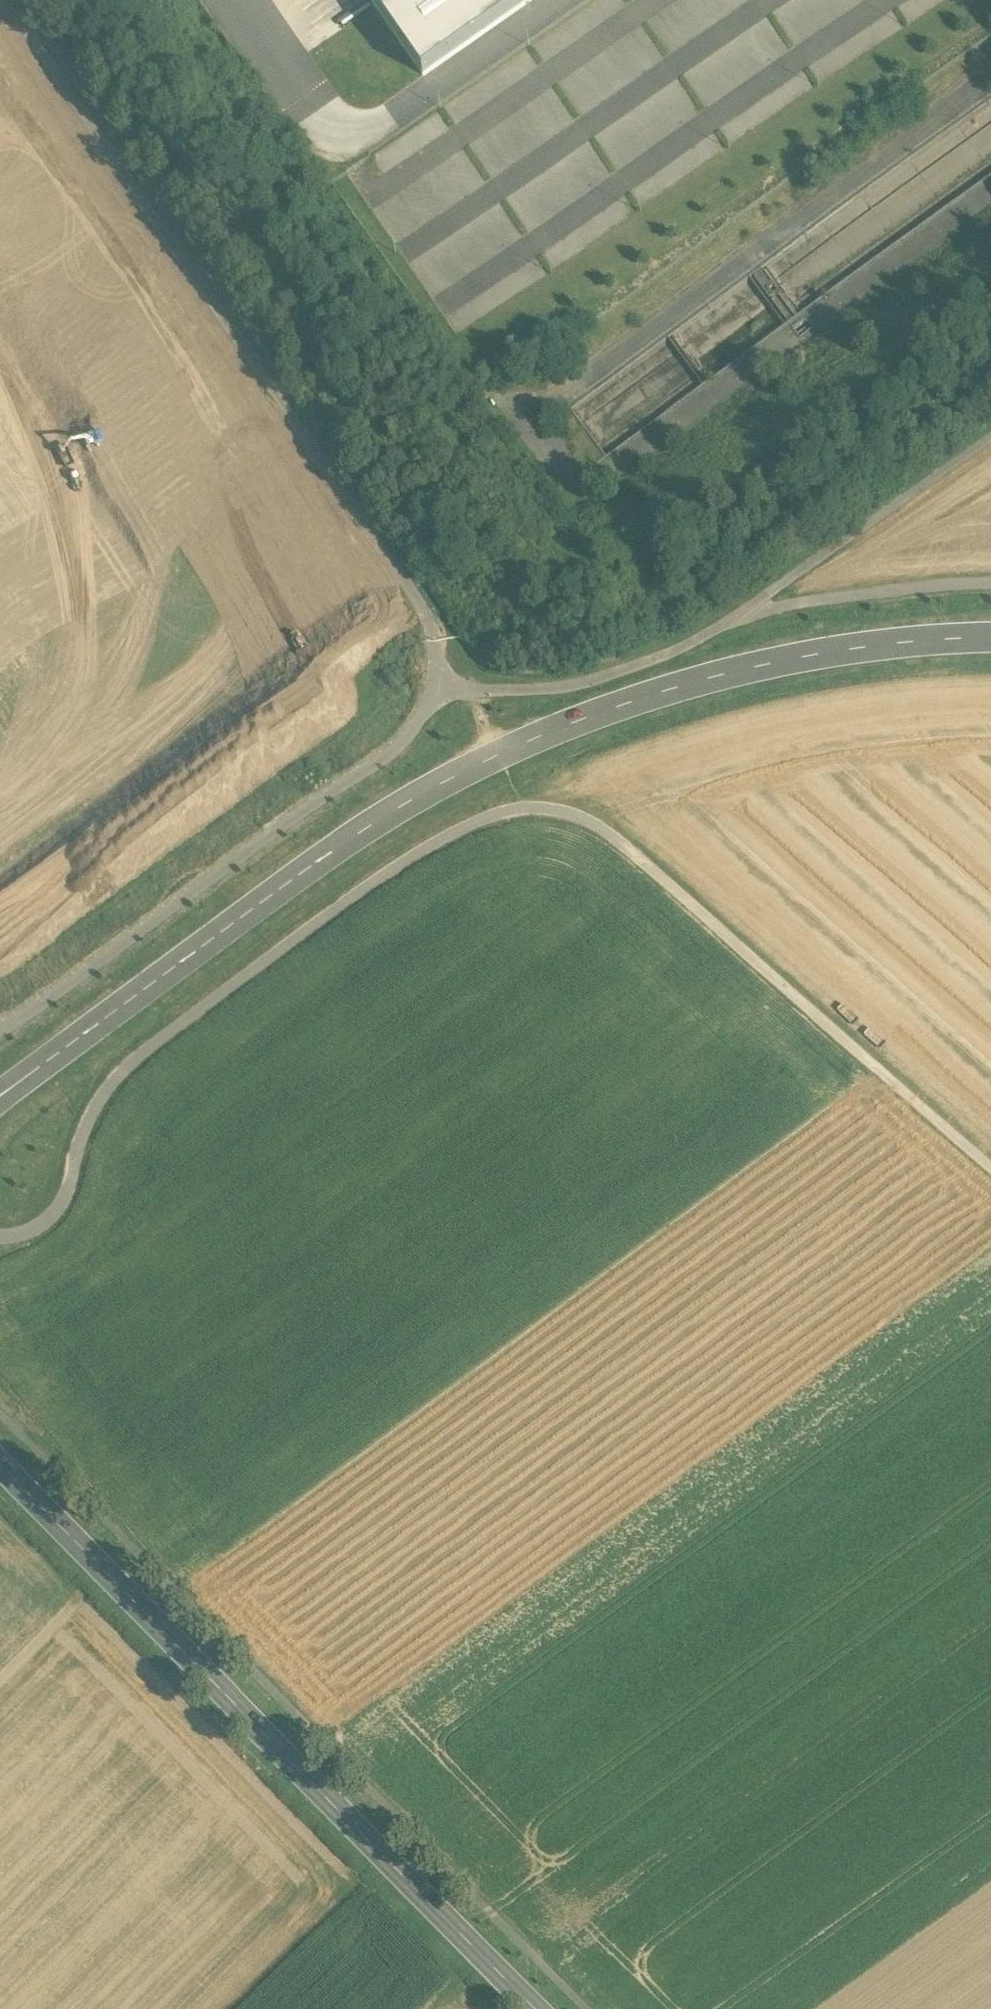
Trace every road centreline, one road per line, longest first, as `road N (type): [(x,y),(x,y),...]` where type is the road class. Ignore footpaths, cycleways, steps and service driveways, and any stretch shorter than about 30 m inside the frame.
road 1 (track): [(9,0),(423,605),(435,649),(434,684),(417,720),(384,757),(0,1027)]
road 2 (secondary): [(0,1096),(395,809),(523,745),(621,701),(741,667),(839,648),(990,634)]
road 3 (track): [(597,826),(550,809),(483,818),(337,910),(138,1057),(97,1104),(61,1207),(28,1235),(0,1238)]
road 4 (secondary): [(536,2008),(0,1465)]
road 5 (track): [(990,434),(691,644),(584,683),(505,689),(434,684)]
road 6 (track): [(597,826),(990,1169)]
road 7 (track): [(990,584),(939,585),(691,644)]

